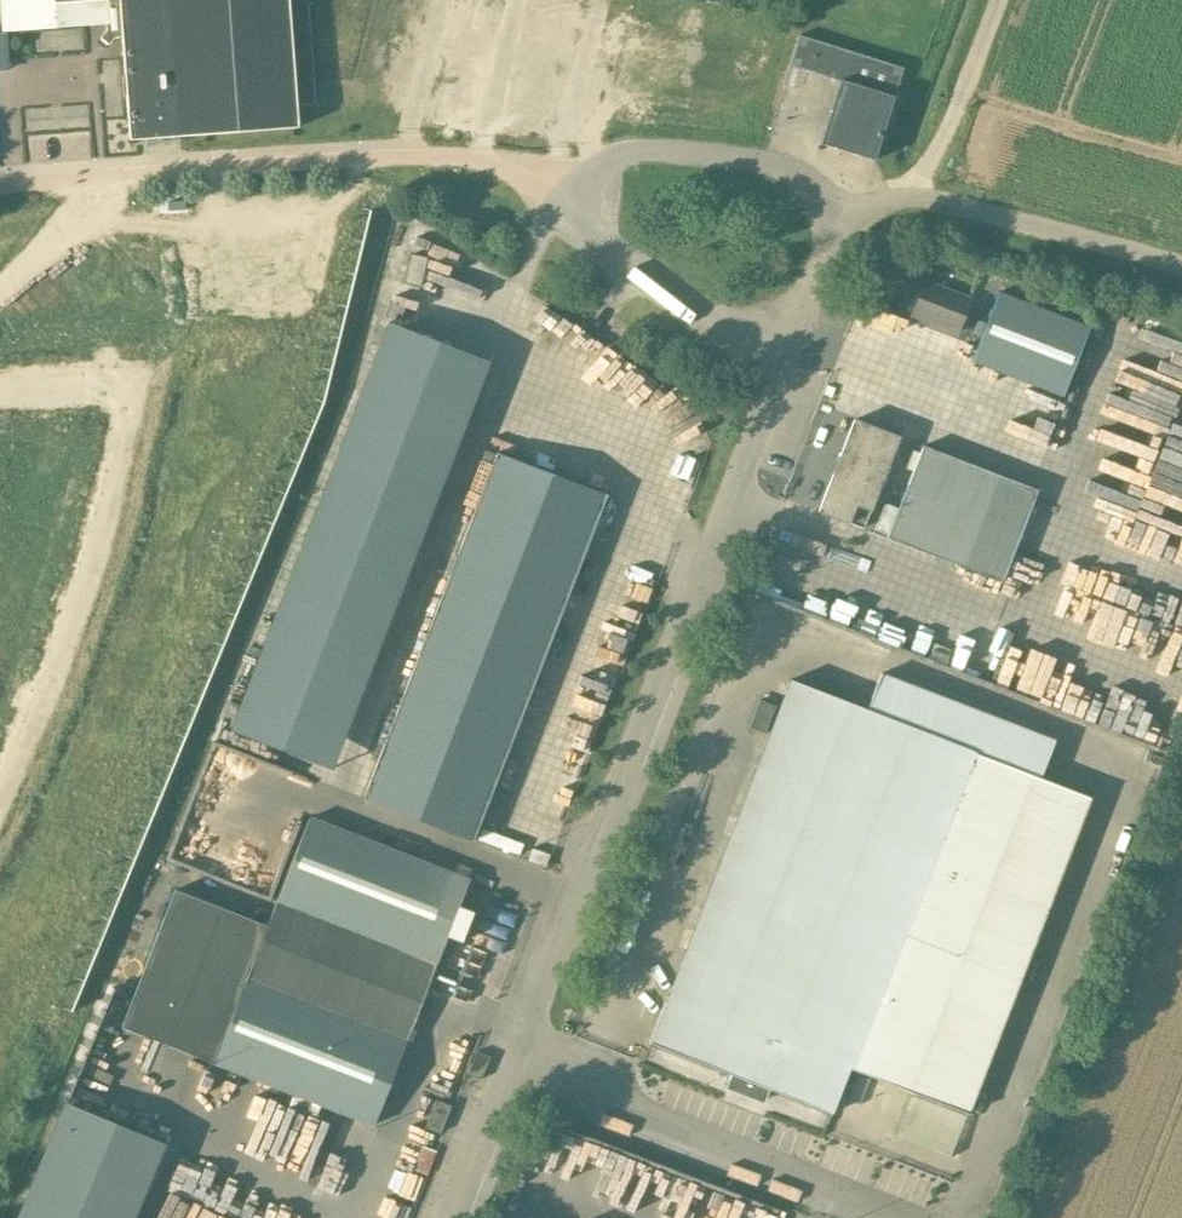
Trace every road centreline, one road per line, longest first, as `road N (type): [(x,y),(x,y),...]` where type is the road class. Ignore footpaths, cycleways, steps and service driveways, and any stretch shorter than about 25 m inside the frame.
road 1 (unclassified): [(516,1063),(794,345)]
road 2 (unclassified): [(0,184),(409,156),(483,159),(553,176)]
road 3 (unclassified): [(516,1063),(910,1217)]
road 4 (unclassified): [(1181,262),(947,201),(911,198),(832,211)]
road 5 (unclassified): [(832,211),(807,177),(730,160),(624,148),(553,176)]
road 6 (unclassified): [(794,345),(636,272),(553,176)]
road 7 (track): [(911,198),(959,104),(999,0)]
road 8 (unclassified): [(455,1217),(516,1063)]
road 9 (unclassified): [(794,345),(832,211)]

